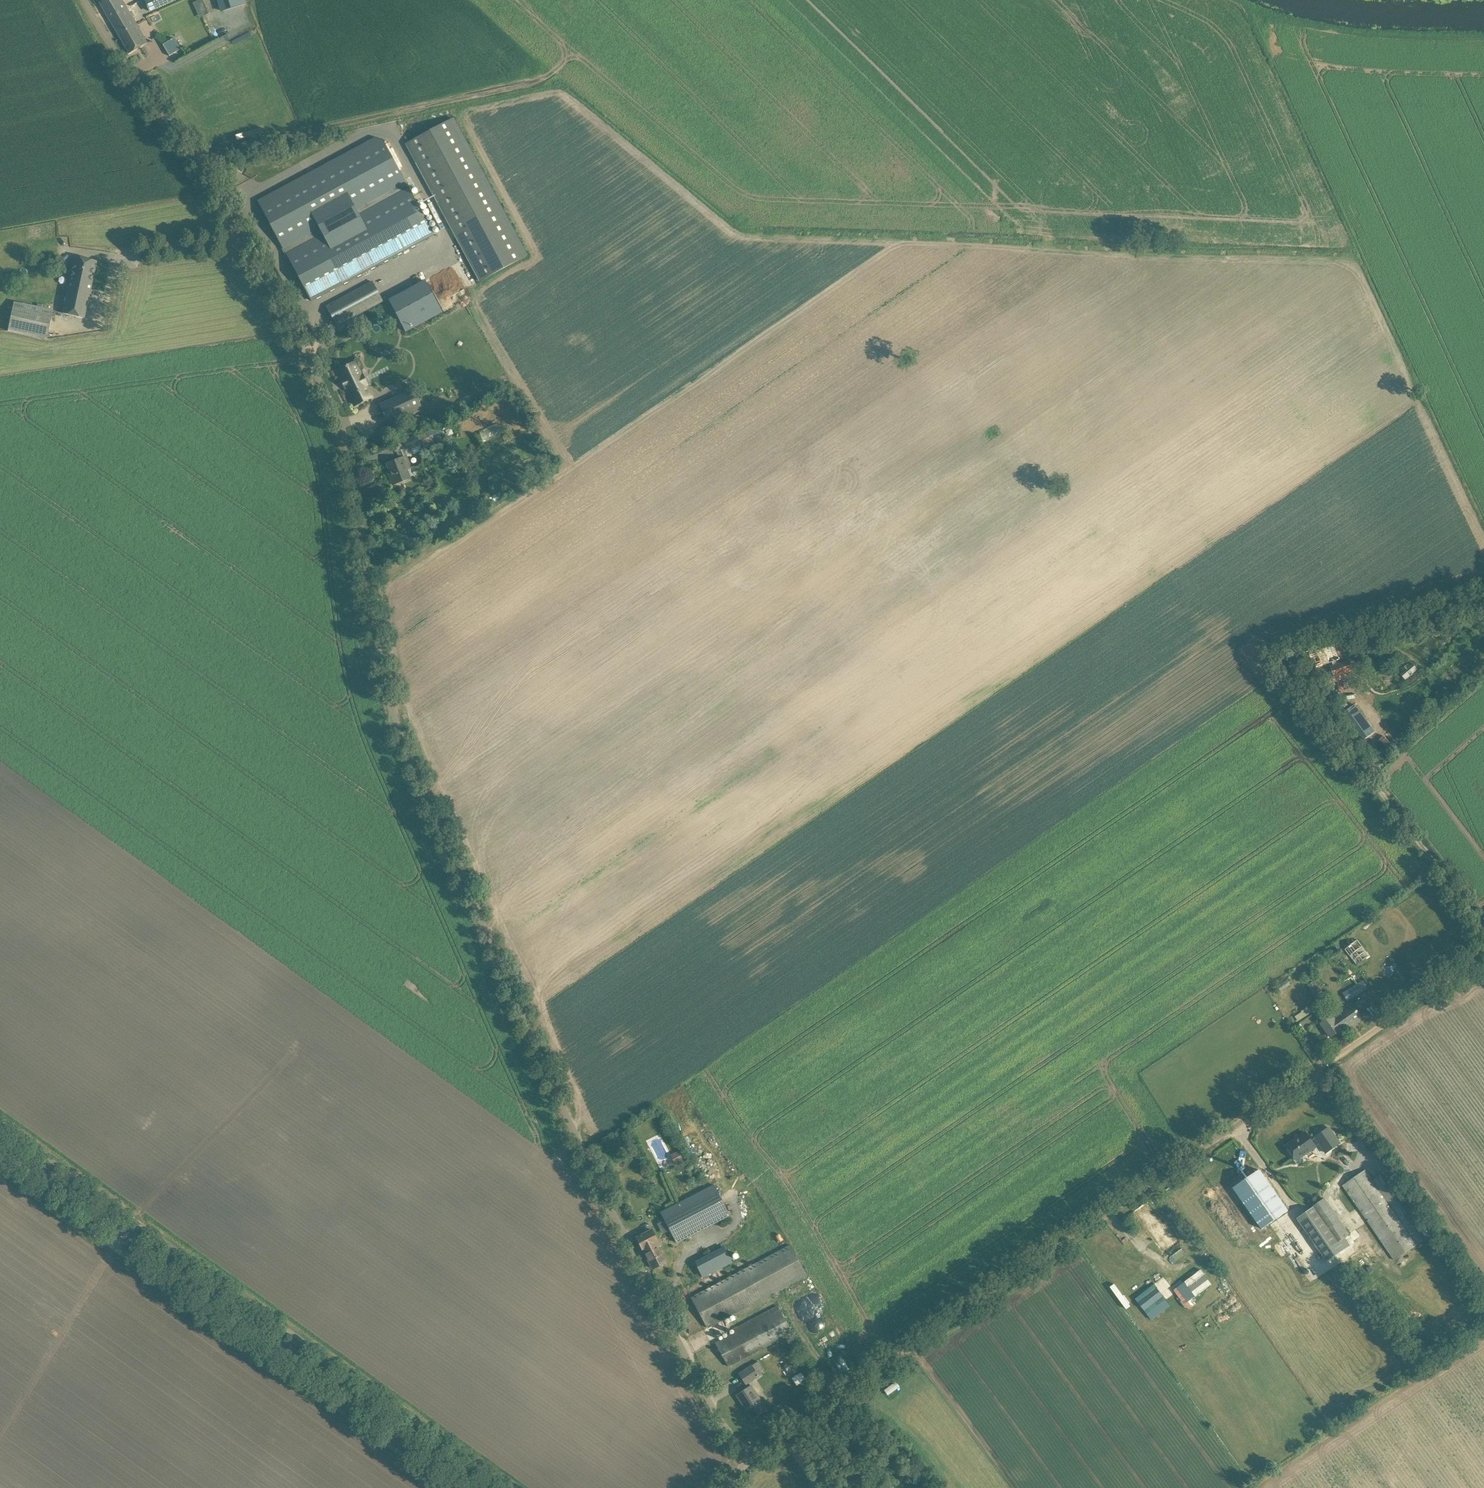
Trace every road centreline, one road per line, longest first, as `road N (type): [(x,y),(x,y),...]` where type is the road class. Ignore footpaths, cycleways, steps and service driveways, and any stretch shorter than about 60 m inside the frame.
road 1 (unclassified): [(750,1452),(683,1349),(604,1186),(398,713),(342,428),(211,179),(81,0)]
road 2 (unclassified): [(750,1452),(1483,947)]
road 3 (secondary): [(483,1487),(0,1143)]
road 4 (track): [(1483,929),(1363,755),(1285,669)]

